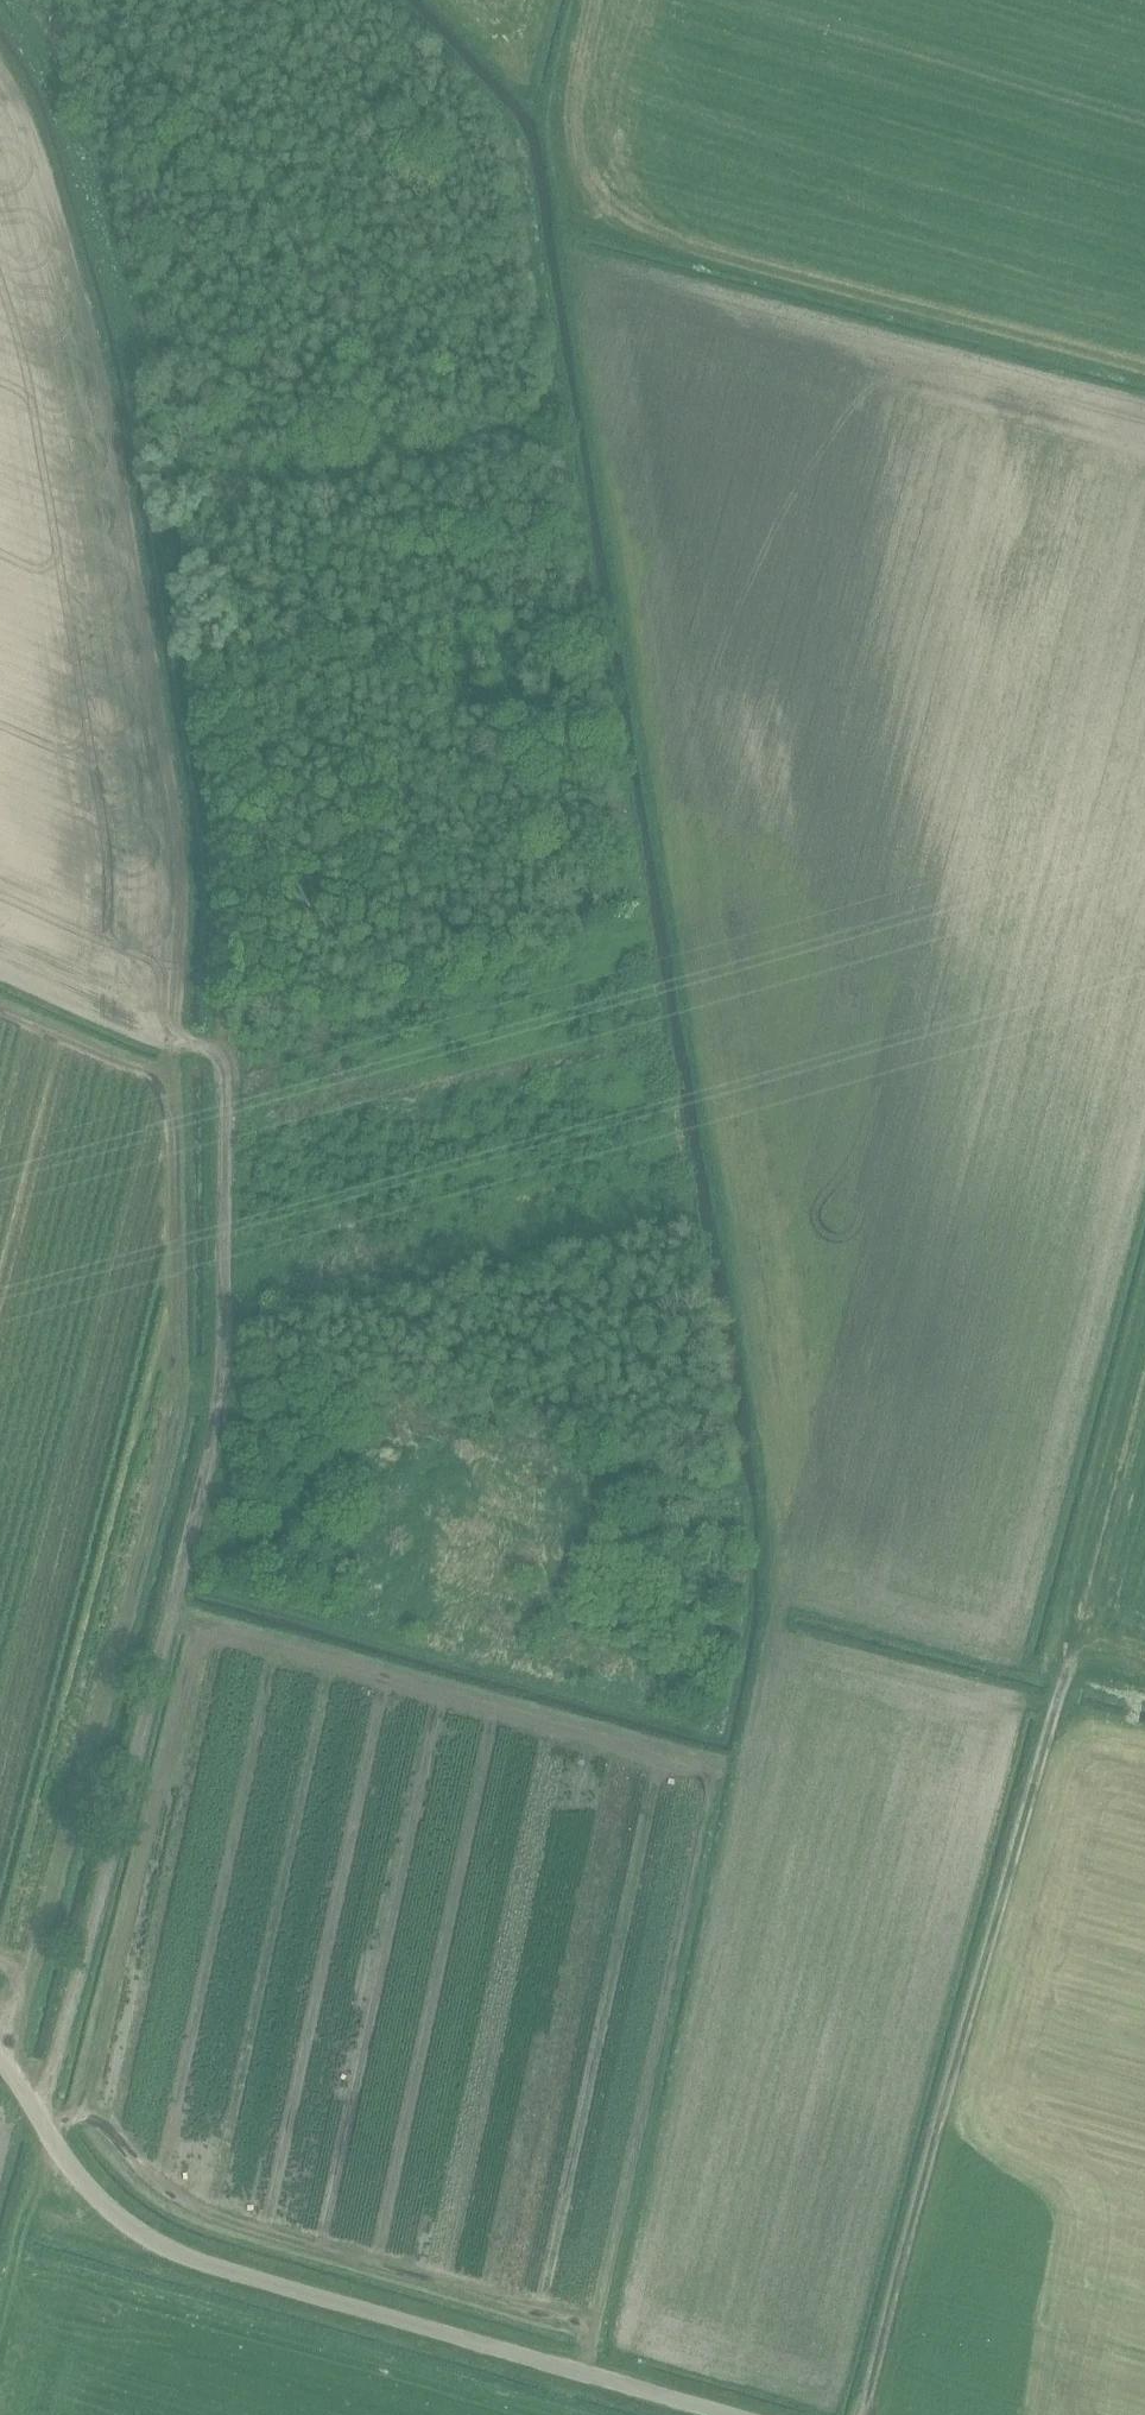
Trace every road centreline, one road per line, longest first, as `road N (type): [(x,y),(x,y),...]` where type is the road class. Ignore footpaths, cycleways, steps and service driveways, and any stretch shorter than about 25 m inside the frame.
road 1 (unclassified): [(670,2414),(202,2282),(113,2222),(0,2077)]

